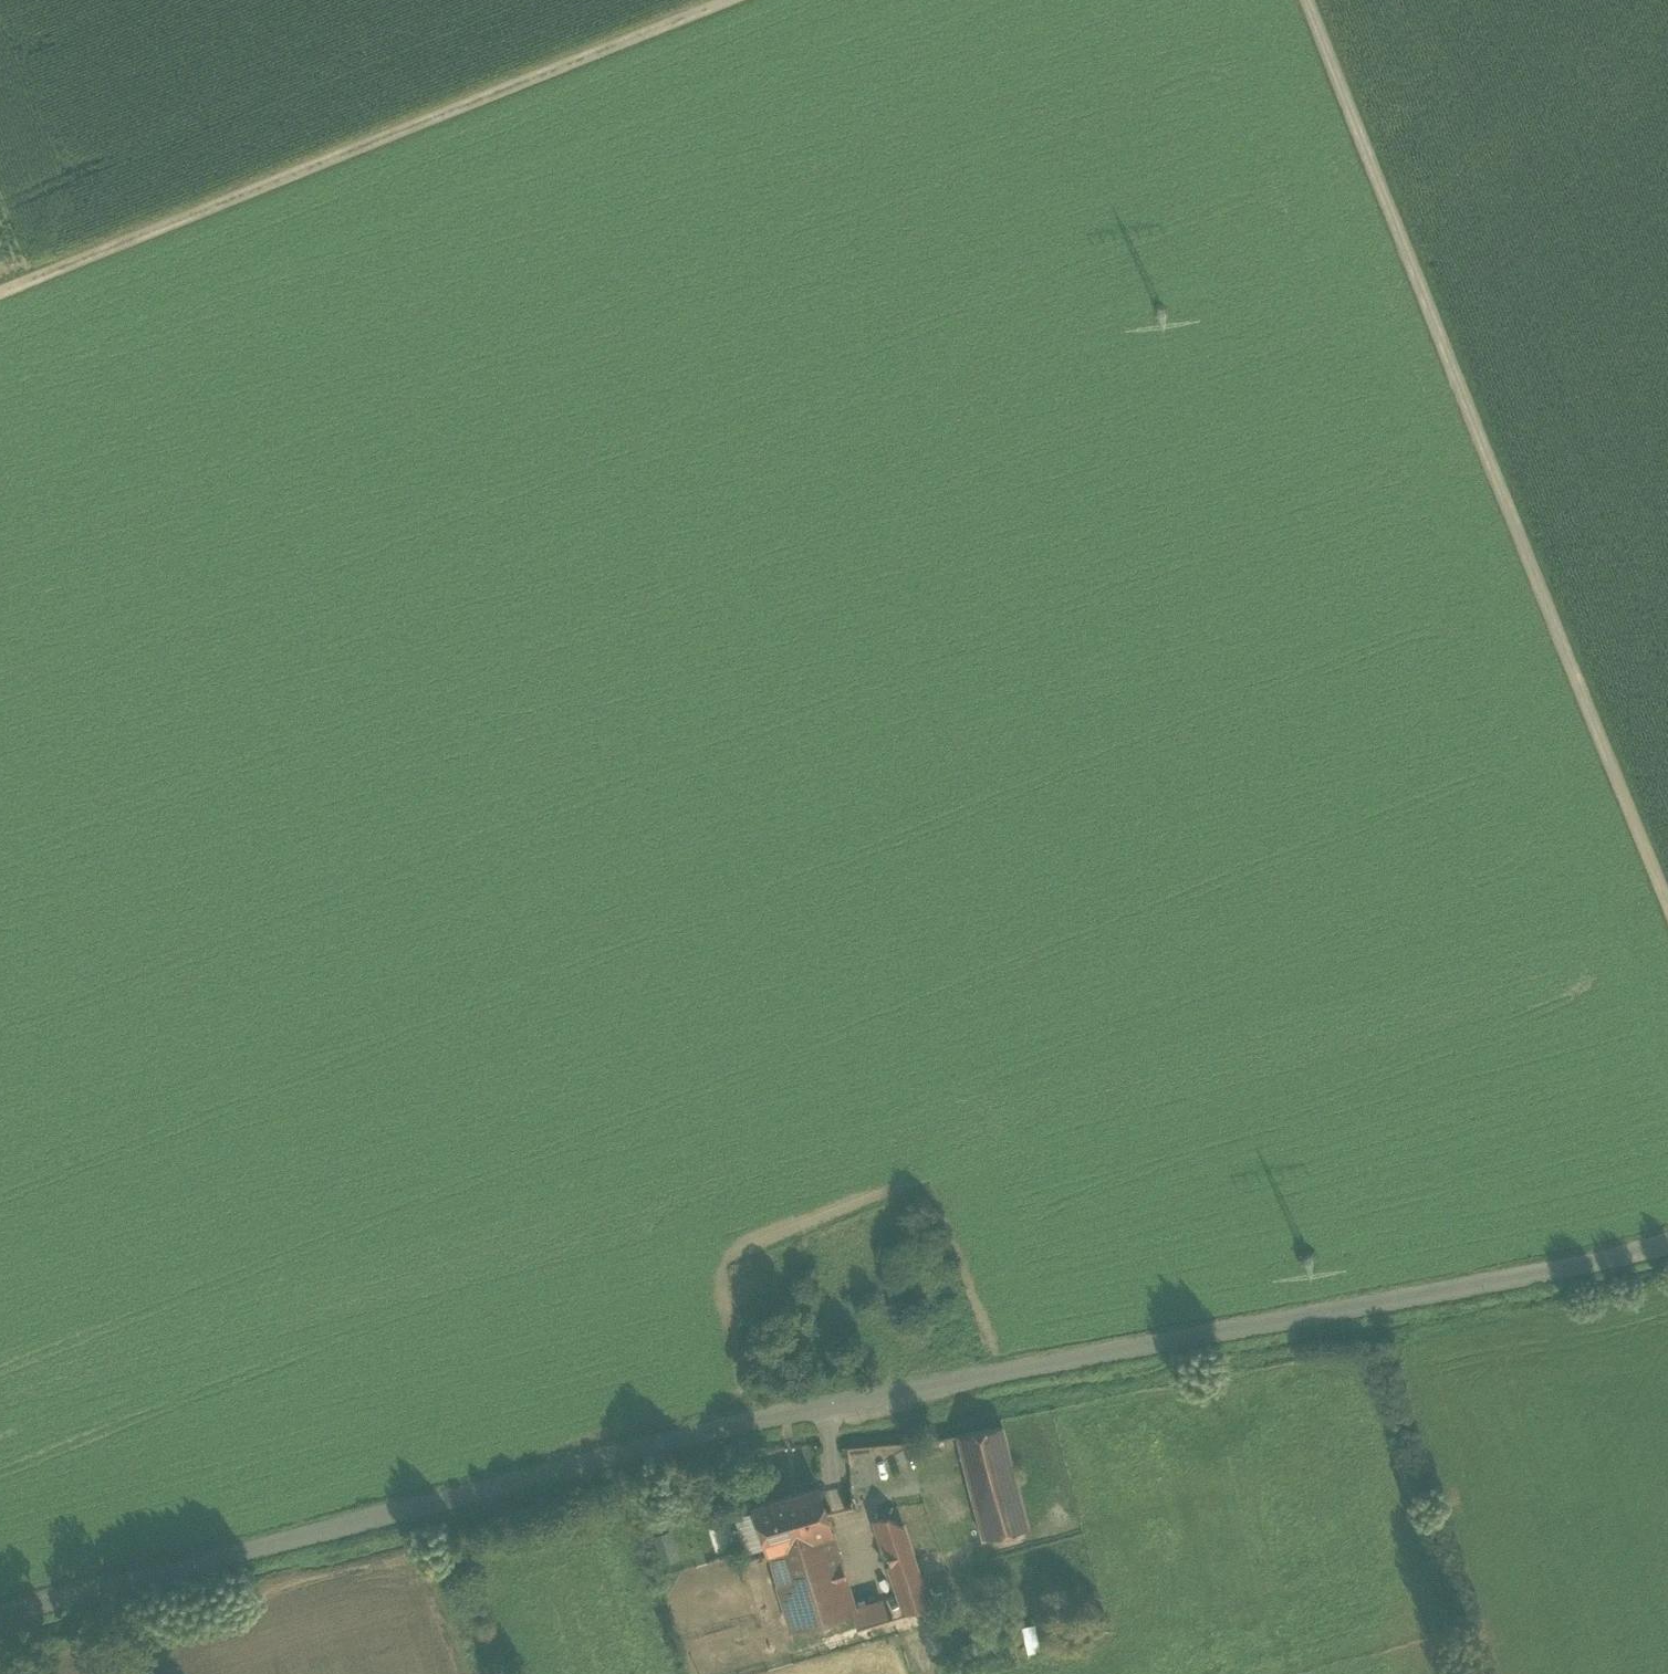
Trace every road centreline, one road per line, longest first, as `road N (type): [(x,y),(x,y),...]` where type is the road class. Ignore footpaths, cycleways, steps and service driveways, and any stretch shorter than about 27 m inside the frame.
road 1 (tertiary): [(1667,1239),(679,1430),(0,1611)]
road 2 (track): [(1302,0),(1667,904)]
road 3 (track): [(726,0),(0,292)]

